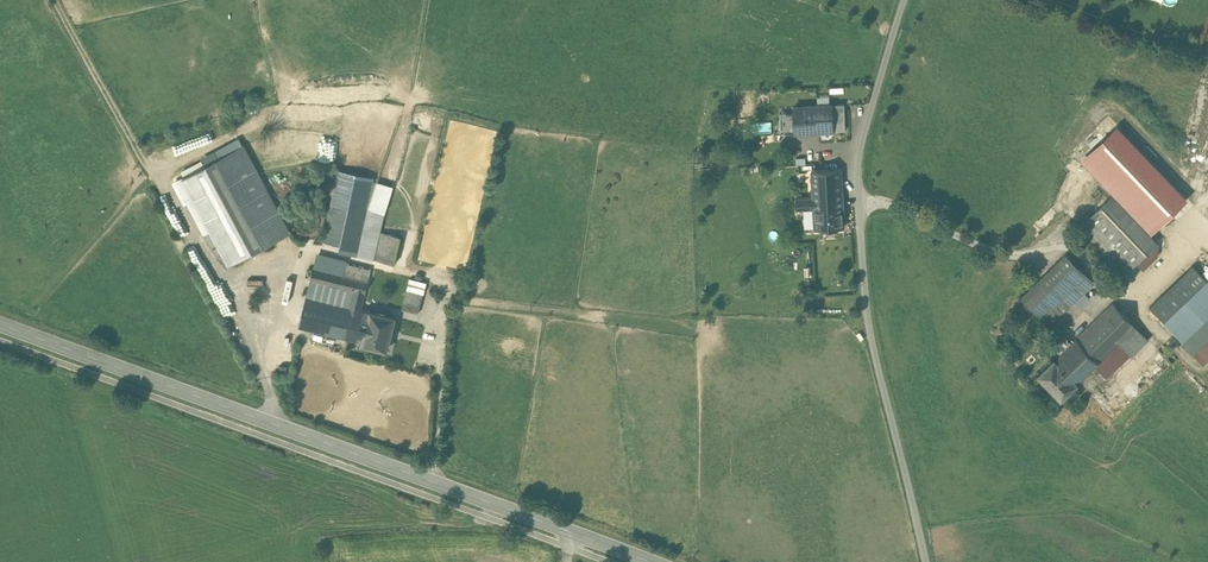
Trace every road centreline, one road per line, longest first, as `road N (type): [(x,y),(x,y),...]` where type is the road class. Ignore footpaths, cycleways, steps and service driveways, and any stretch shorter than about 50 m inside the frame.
road 1 (secondary): [(0,323),(578,532)]
road 2 (unclassified): [(905,0),(871,108),(859,205),(877,363),(926,561)]

